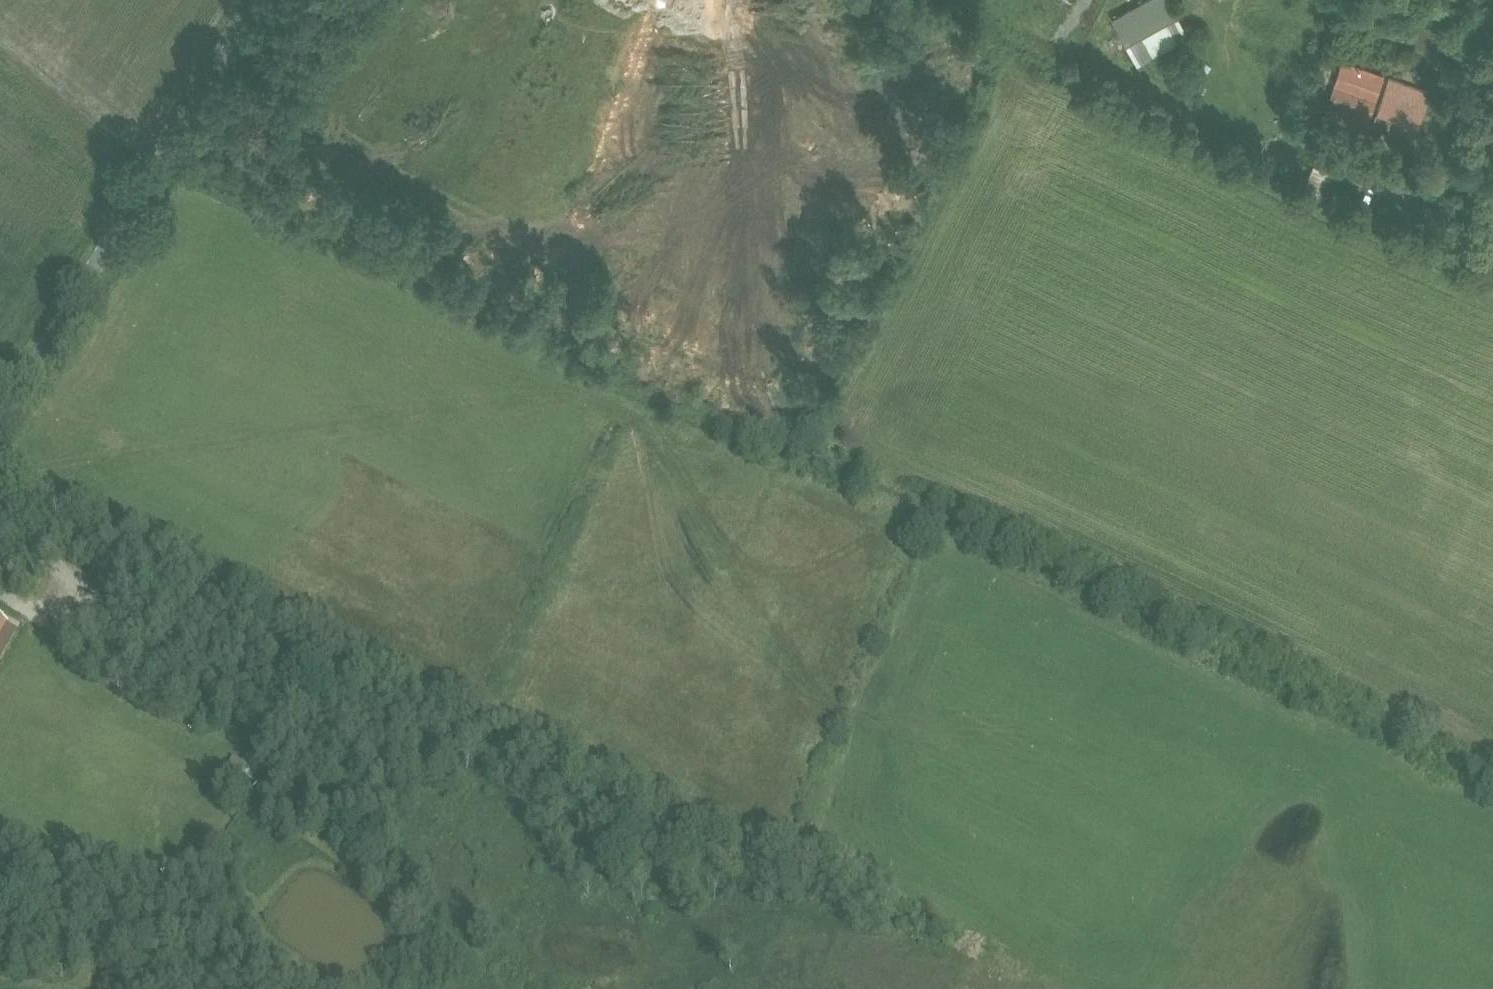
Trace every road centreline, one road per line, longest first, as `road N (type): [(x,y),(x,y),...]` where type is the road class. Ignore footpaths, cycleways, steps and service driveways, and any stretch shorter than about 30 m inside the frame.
road 1 (unclassified): [(0,423),(265,0)]

